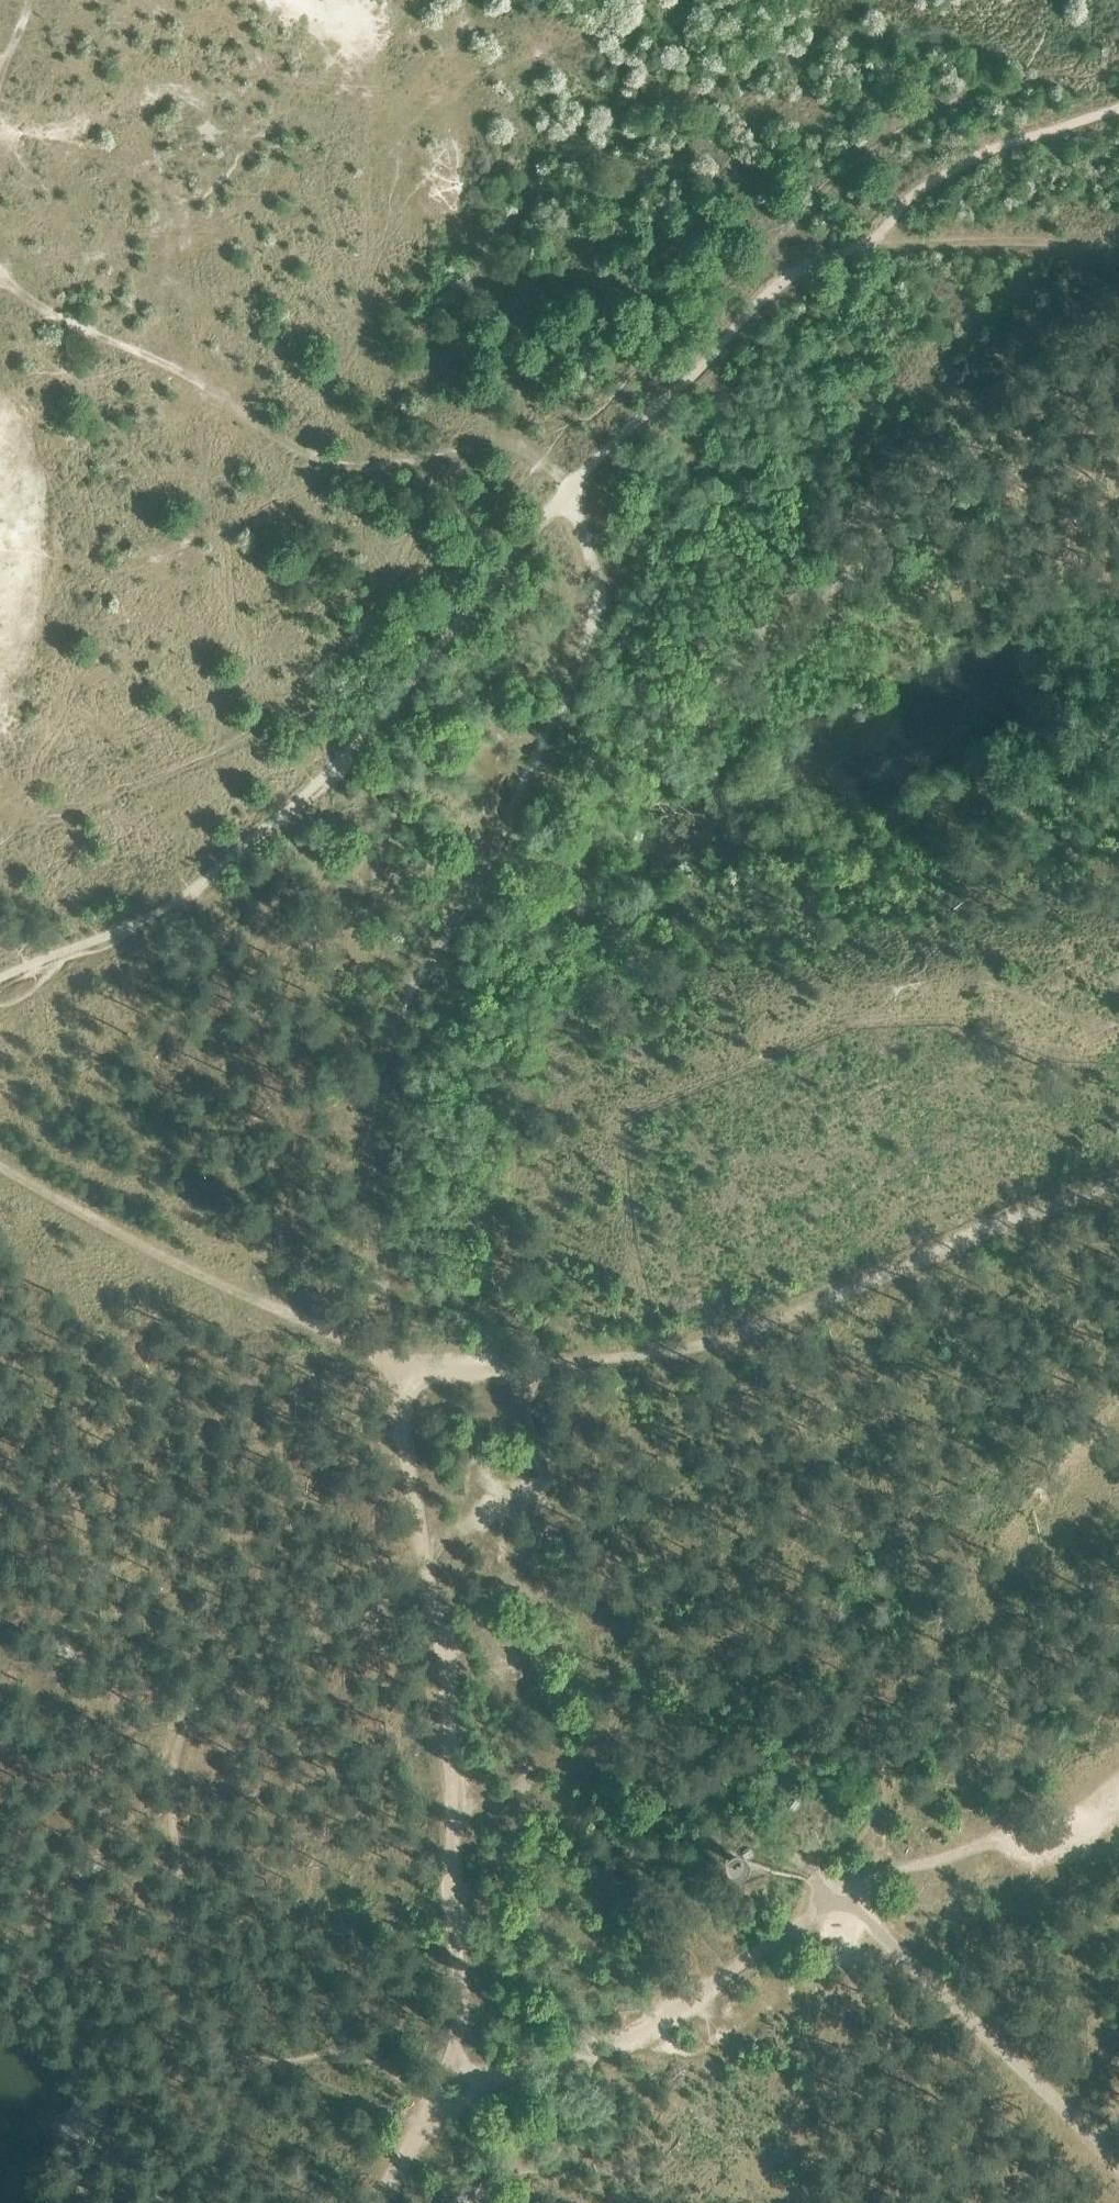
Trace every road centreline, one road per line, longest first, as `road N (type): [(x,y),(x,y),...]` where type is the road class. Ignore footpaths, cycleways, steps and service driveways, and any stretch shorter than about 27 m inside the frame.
road 1 (track): [(432,2122),(452,2062),(450,1783),(426,1544),(387,1342),(375,1108),(397,1013),(497,847),(596,619),(595,569),(566,487)]

